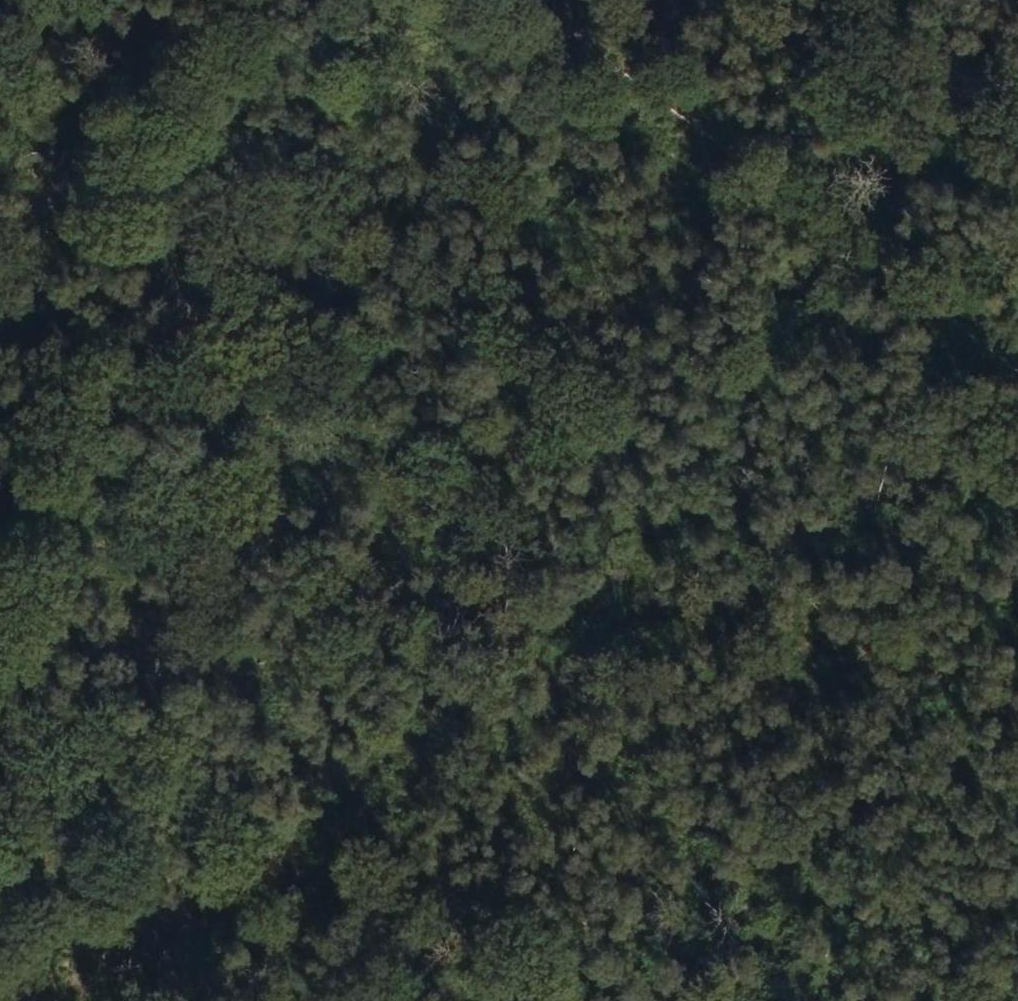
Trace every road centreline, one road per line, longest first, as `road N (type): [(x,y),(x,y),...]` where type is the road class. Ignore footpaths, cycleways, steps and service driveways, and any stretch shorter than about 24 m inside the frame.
road 1 (track): [(1017,356),(627,86),(520,0)]
road 2 (track): [(1017,23),(865,246)]

